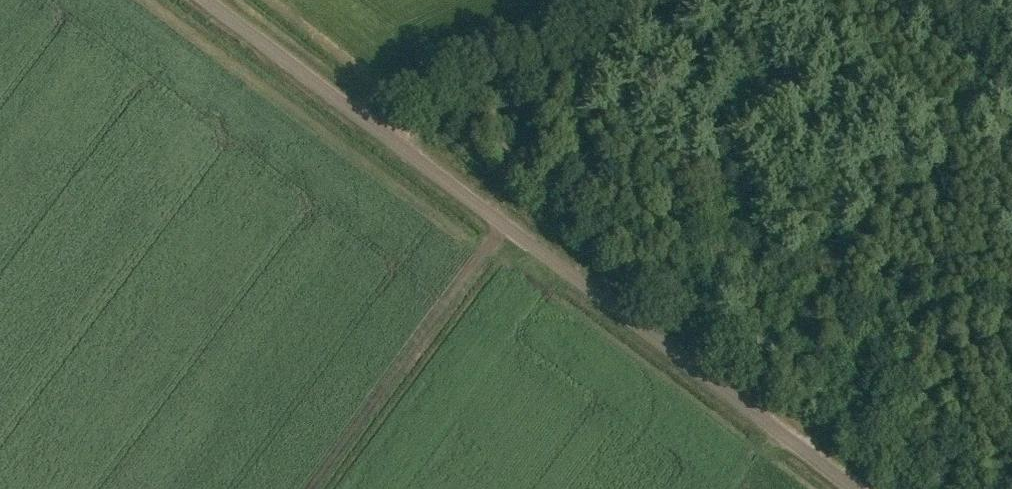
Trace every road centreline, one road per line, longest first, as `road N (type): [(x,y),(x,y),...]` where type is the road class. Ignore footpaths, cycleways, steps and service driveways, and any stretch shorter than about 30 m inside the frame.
road 1 (unclassified): [(856,488),(208,0)]
road 2 (track): [(386,134),(682,0)]

